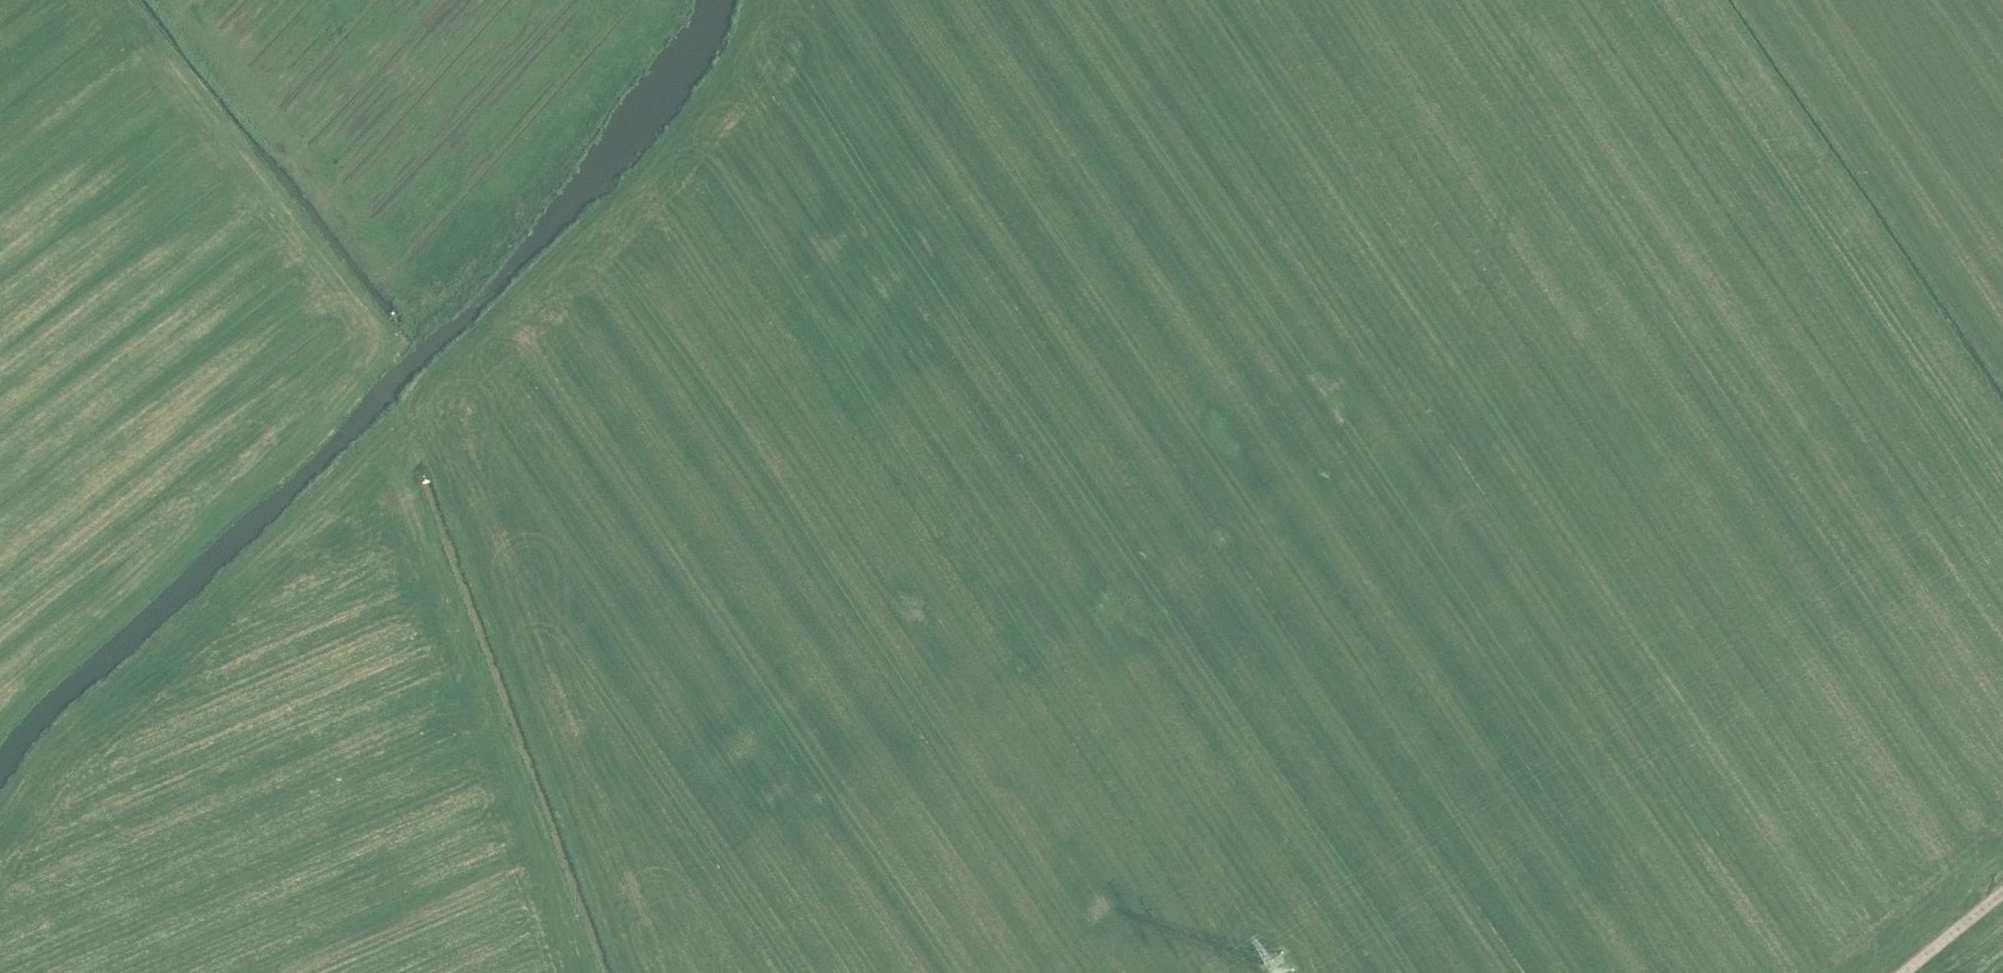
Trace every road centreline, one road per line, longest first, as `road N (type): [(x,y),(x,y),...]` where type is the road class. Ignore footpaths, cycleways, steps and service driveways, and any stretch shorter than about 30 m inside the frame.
road 1 (track): [(2002,892),(1903,972)]

